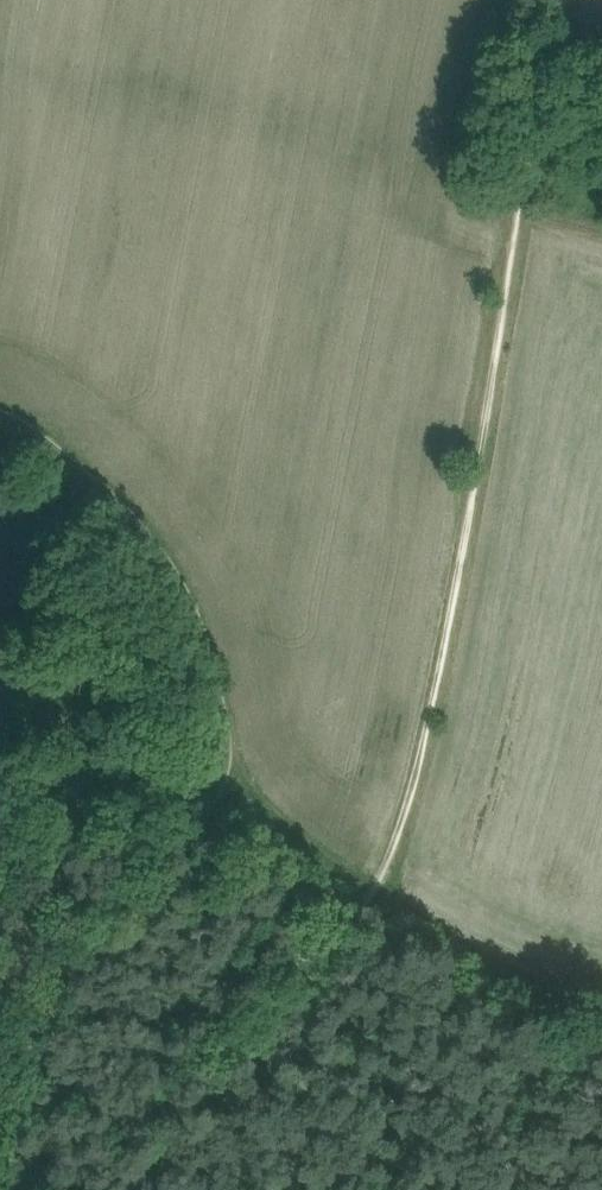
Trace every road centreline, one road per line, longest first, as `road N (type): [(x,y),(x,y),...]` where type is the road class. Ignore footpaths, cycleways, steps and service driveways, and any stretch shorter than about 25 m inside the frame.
road 1 (track): [(565,0),(437,679),(392,855),(343,942),(221,1057),(50,1189)]
road 2 (track): [(218,792),(154,893),(112,940),(0,1141)]
road 3 (track): [(154,536),(210,644),(229,759),(218,792)]
road 4 (track): [(0,407),(53,437),(154,536)]

